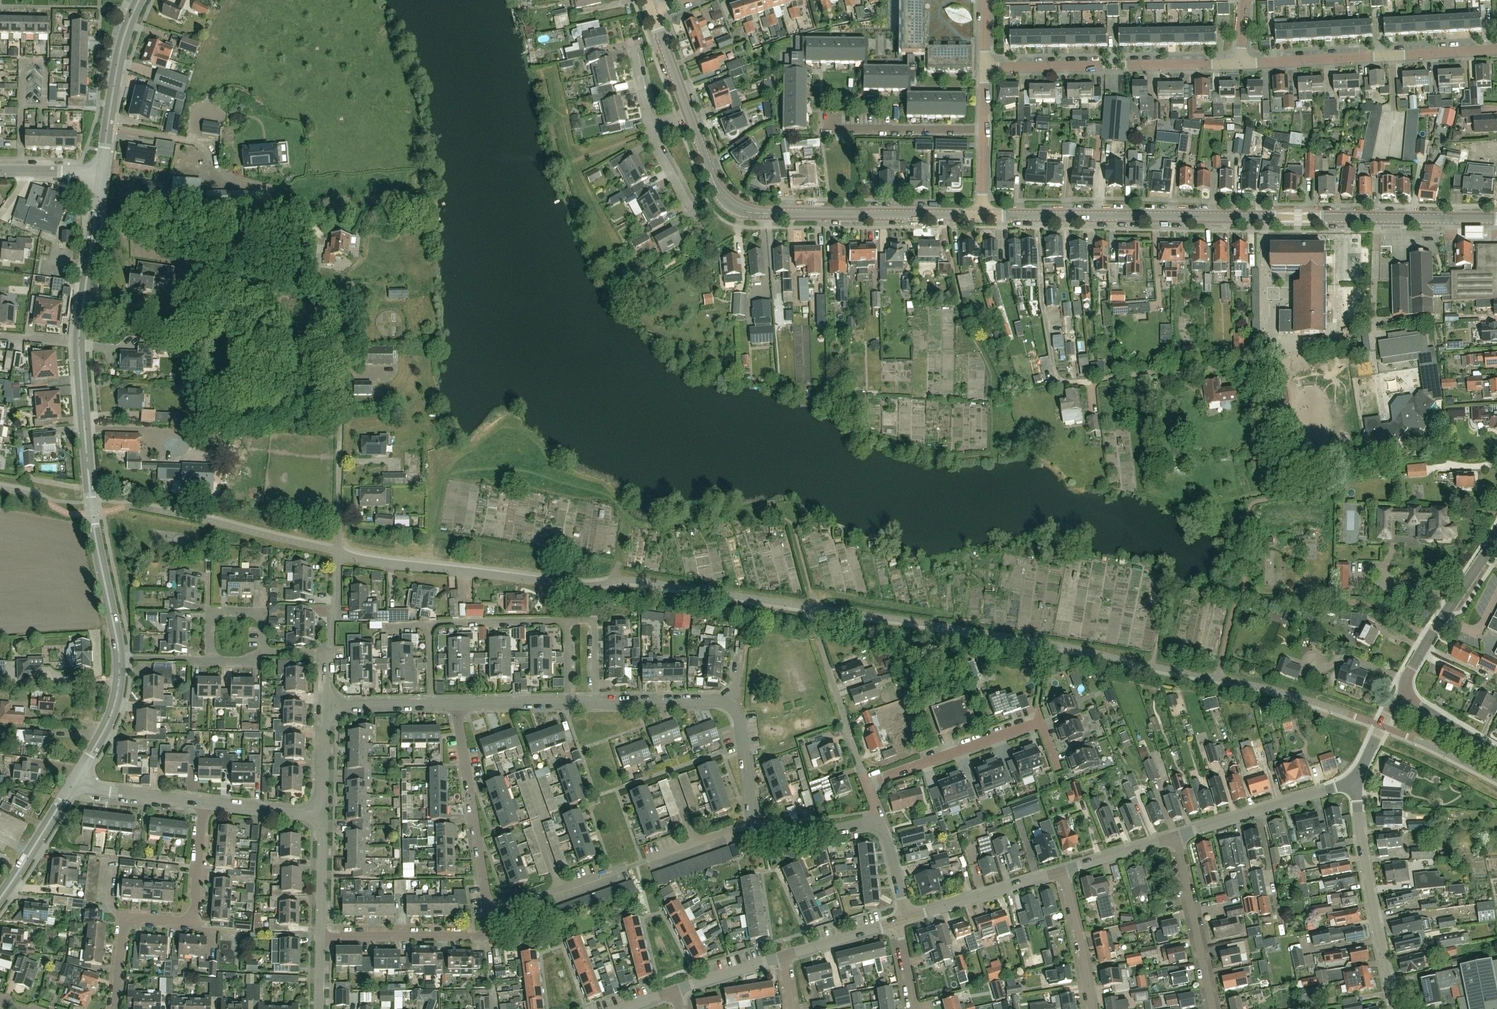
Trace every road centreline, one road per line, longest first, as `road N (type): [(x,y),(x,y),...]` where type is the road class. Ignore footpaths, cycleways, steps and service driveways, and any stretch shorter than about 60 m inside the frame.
road 1 (tertiary): [(1496,219),(982,215)]
road 2 (secondary): [(75,779),(112,717),(121,675),(92,524),(78,343)]
road 3 (unclassified): [(340,446),(341,345),(333,318),(94,218)]
road 4 (tertiary): [(982,215),(741,210),(717,190),(689,114)]
road 5 (residential): [(487,908),(753,823)]
road 6 (residential): [(114,1008),(121,930),(140,918),(193,919),(206,804)]
road 7 (residential): [(1239,64),(1496,50)]
road 8 (residential): [(986,67),(1239,64)]
road 9 (residential): [(867,783),(1036,721),(1058,773)]
road 10 (residential): [(1395,1008),(1355,782)]
road 11 (residential): [(487,908),(455,704)]
road 12 (residential): [(338,552),(533,580)]
road 13 (residential): [(320,937),(477,936),(487,929),(487,908)]
road 14 (residential): [(1177,836),(1355,782)]
road 15 (tertiary): [(1401,696),(1428,638),(1496,537)]
road 16 (secondary): [(100,174),(126,32),(140,0)]
road 17 (residential): [(1177,836),(1213,1008)]
road 18 (residential): [(908,918),(1060,871)]
road 19 (residential): [(985,130),(827,129)]
road 20 (secondary): [(0,898),(75,779)]
road 21 (residential): [(1091,1008),(1060,871)]
road 22 (residential): [(733,709),(596,702)]
road 23 (residential): [(429,626),(566,622)]
road 24 (residential): [(206,804),(112,793),(75,779)]
road 25 (residential): [(753,823),(778,838),(881,822)]
road 26 (residential): [(262,652),(262,618),(217,613),(212,655),(219,662)]
road 27 (secondary): [(78,343),(94,218)]
road 28 (residential): [(867,783),(828,667)]
road 29 (residential): [(1060,871),(1177,836)]
road 30 (residential): [(783,956),(899,921)]

